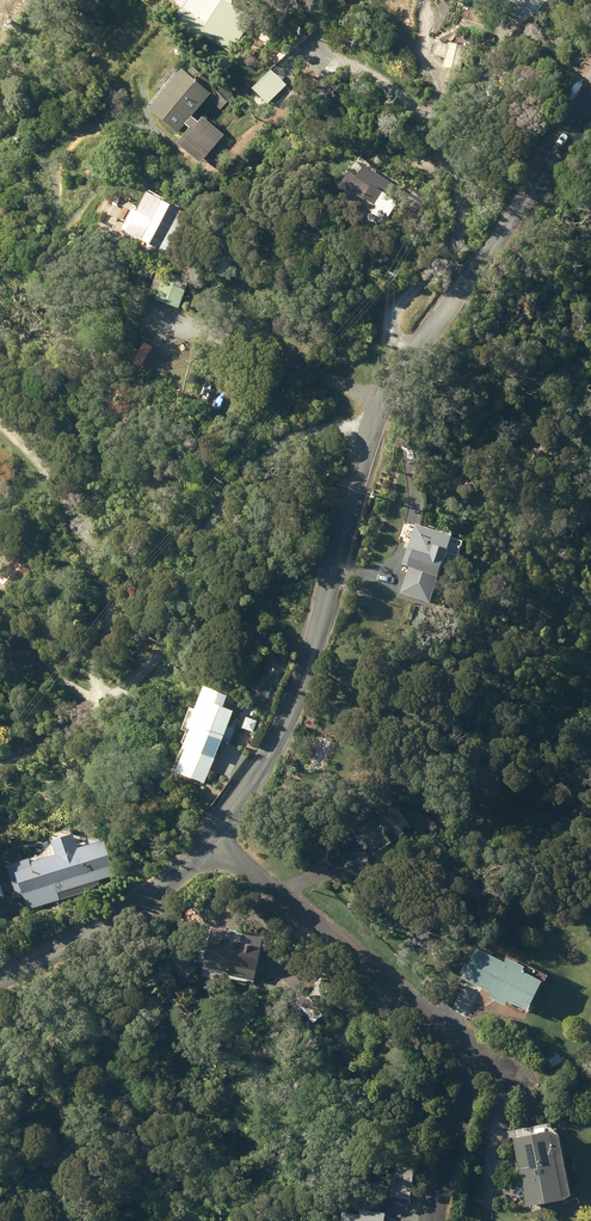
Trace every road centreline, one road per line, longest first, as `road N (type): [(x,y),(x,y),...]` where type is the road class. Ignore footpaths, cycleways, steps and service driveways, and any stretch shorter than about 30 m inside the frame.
road 1 (tertiary): [(212,849),(280,747),(388,394),(414,354)]
road 2 (residential): [(212,849),(458,1038),(436,1220)]
road 3 (residential): [(381,82),(429,123),(464,209),(457,241),(392,317),(396,341),(414,354)]
road 4 (tertiary): [(414,354),(590,100)]
road 5 (tertiary): [(0,984),(131,913),(212,849)]

